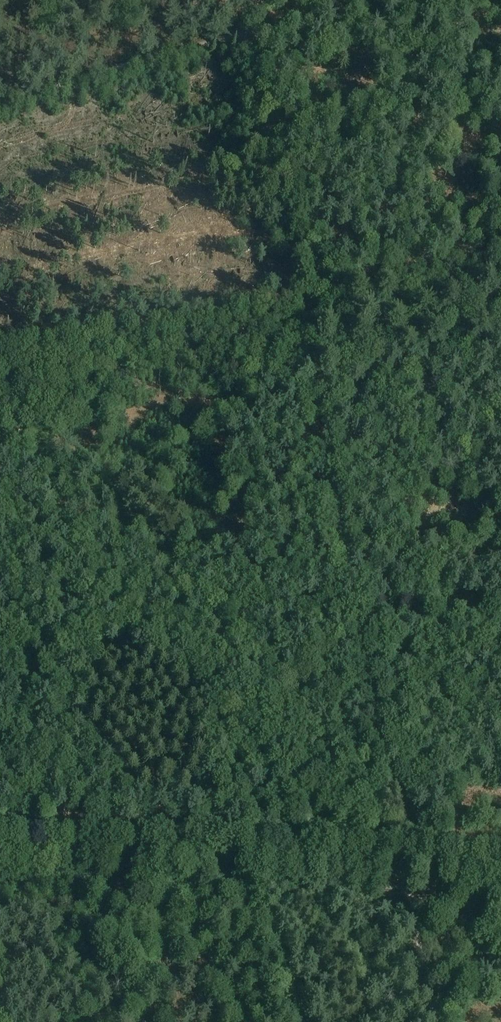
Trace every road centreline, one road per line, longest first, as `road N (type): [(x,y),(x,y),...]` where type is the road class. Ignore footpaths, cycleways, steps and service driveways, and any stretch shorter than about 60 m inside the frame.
road 1 (tertiary): [(0,858),(194,856),(500,874)]
road 2 (track): [(330,466),(242,0)]
road 3 (track): [(437,0),(246,25),(0,100)]
road 4 (track): [(354,602),(52,644),(0,668)]
road 5 (track): [(440,1021),(404,868)]
road 6 (track): [(354,602),(330,466)]

